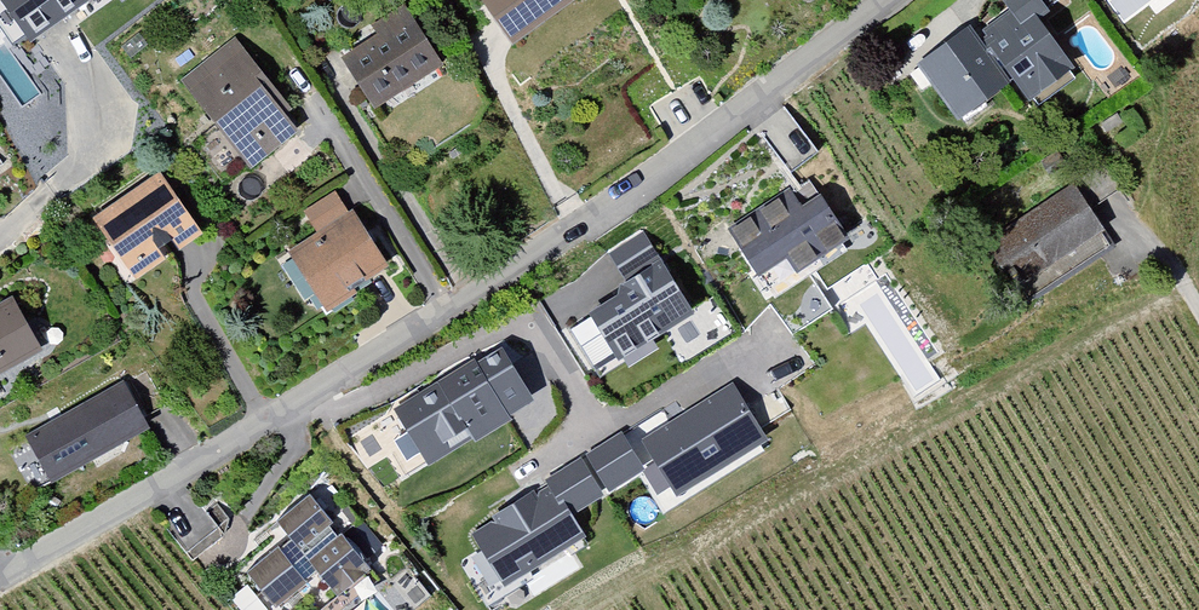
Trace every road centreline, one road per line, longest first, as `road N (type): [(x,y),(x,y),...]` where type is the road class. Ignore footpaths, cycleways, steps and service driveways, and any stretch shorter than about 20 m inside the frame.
road 1 (residential): [(876,0),(335,381),(0,574)]

